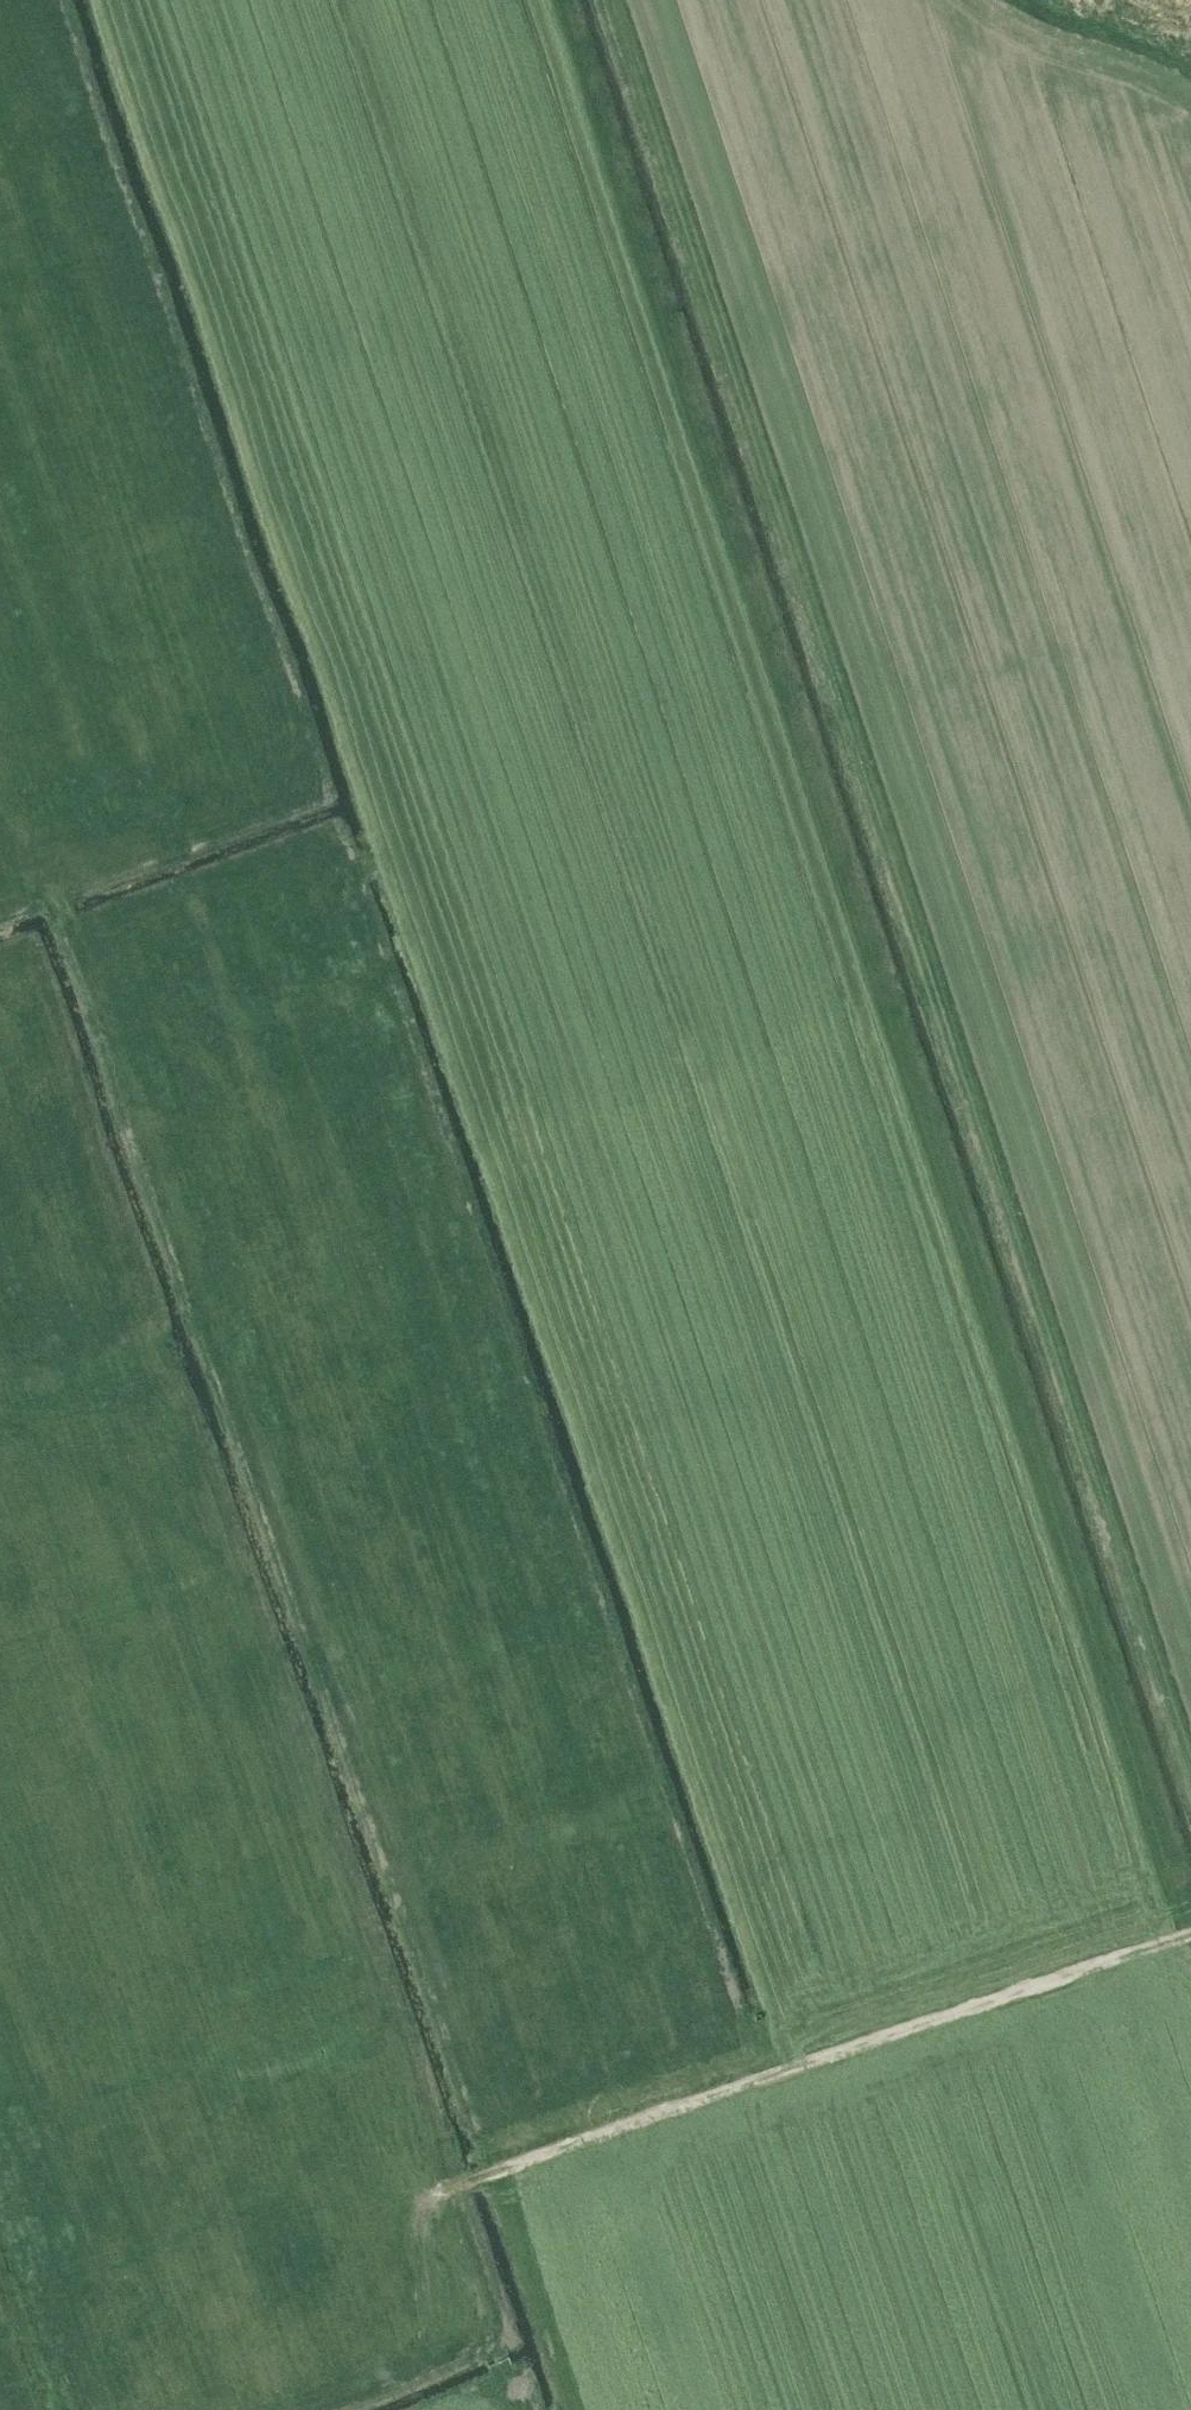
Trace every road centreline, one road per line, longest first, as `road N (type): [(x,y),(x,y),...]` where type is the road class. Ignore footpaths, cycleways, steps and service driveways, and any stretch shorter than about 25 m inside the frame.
road 1 (track): [(1190,1936),(439,2190)]

